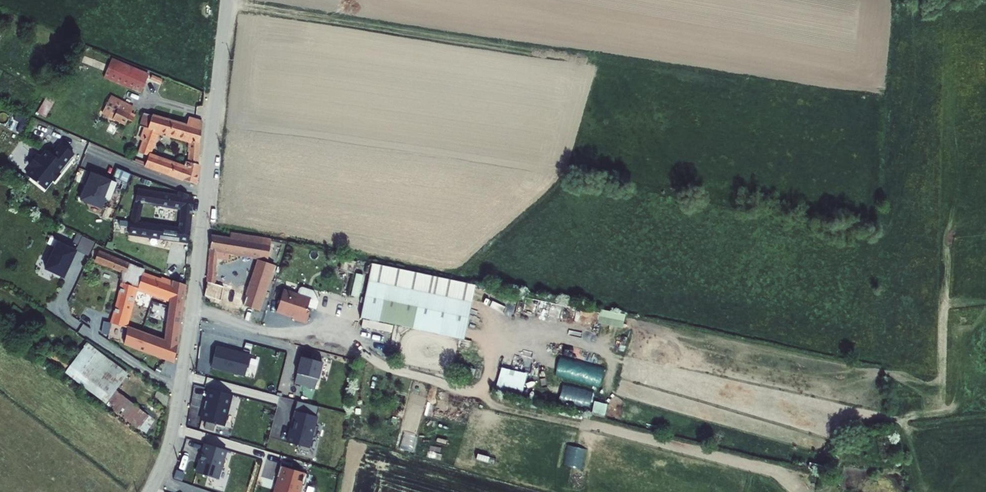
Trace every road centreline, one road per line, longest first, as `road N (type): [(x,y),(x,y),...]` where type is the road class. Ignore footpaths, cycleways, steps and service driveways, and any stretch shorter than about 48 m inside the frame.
road 1 (unclassified): [(150,491),(172,436),(189,341),(227,0)]

